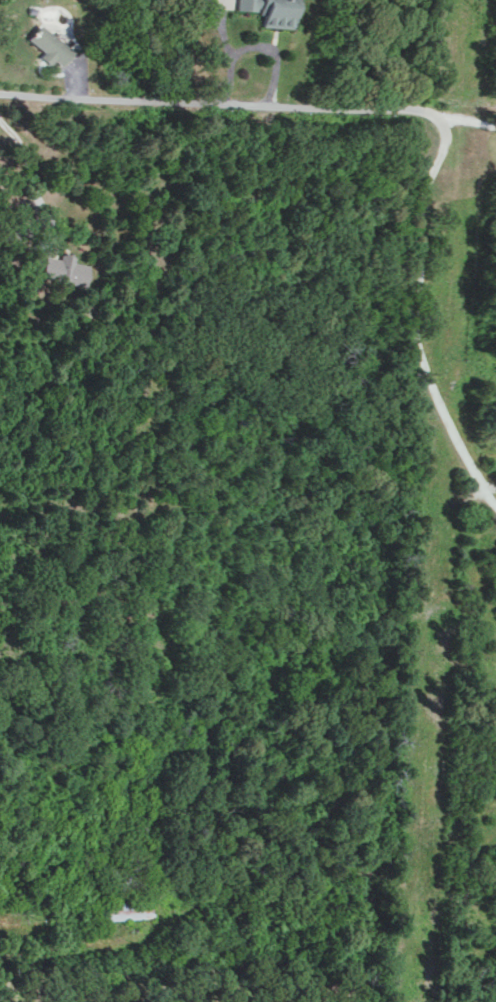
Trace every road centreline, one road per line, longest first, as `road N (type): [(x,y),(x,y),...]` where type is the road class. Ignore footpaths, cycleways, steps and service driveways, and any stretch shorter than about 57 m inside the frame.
road 1 (residential): [(495,510),(414,355),(414,224),(445,145),(434,116),(26,97)]

